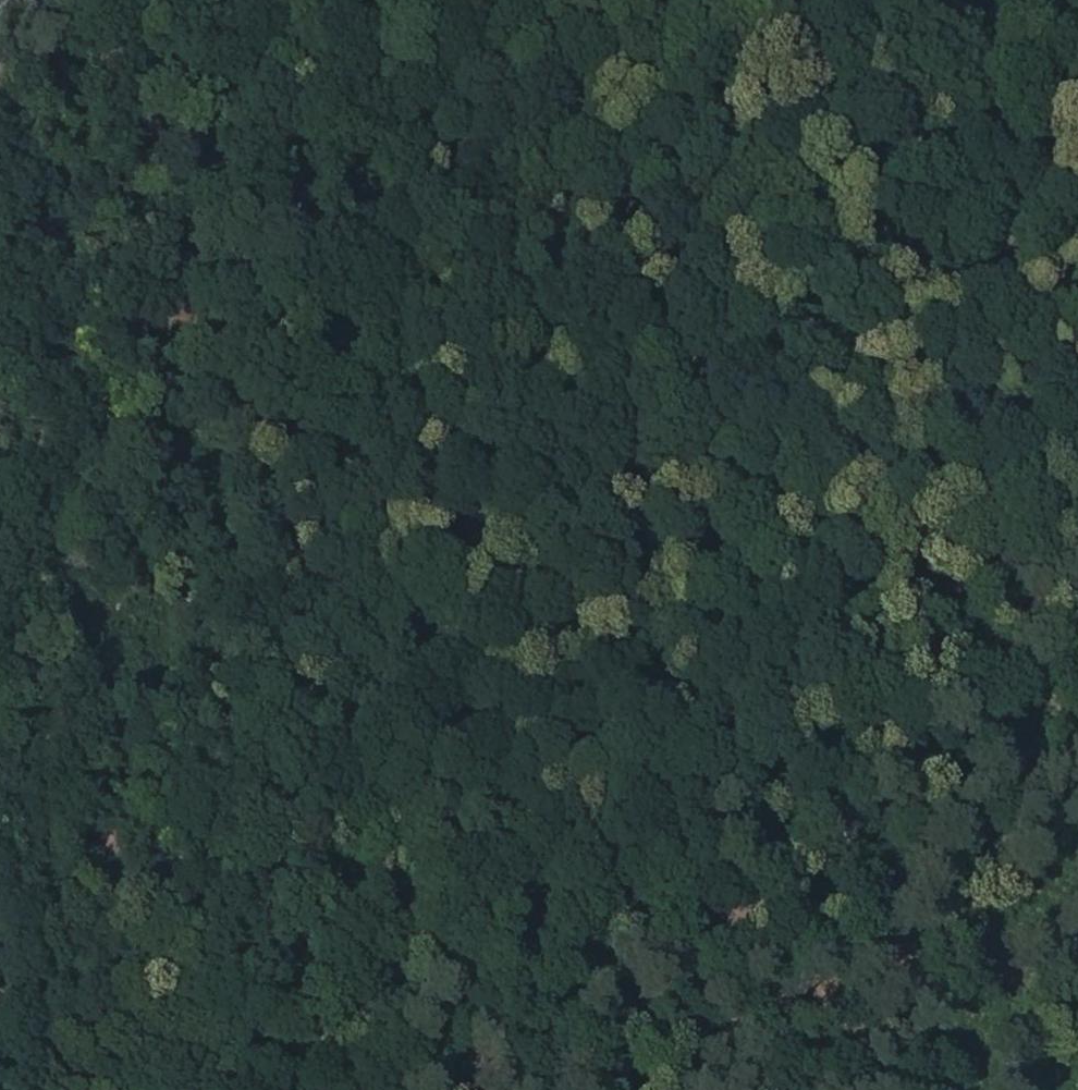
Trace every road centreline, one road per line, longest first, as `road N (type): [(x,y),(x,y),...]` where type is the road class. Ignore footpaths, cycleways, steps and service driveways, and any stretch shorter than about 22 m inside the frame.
road 1 (track): [(175,1089),(147,1073),(0,934)]

